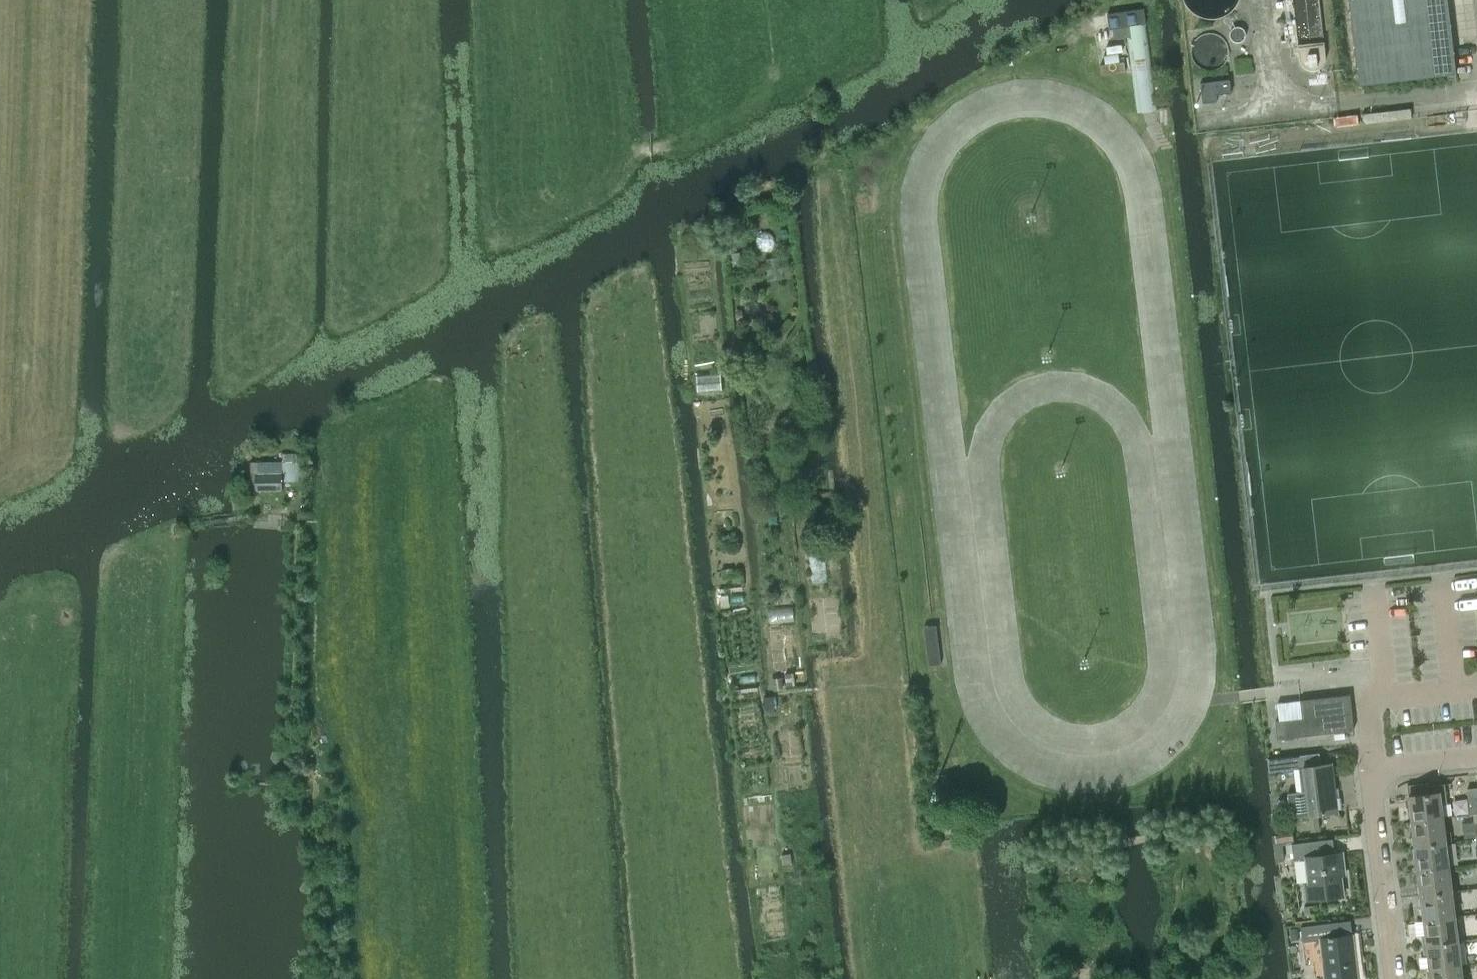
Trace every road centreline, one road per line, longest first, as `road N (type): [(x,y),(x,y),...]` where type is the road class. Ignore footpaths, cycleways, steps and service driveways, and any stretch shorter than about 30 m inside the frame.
road 1 (residential): [(1401,978),(1377,769),(1476,759)]

